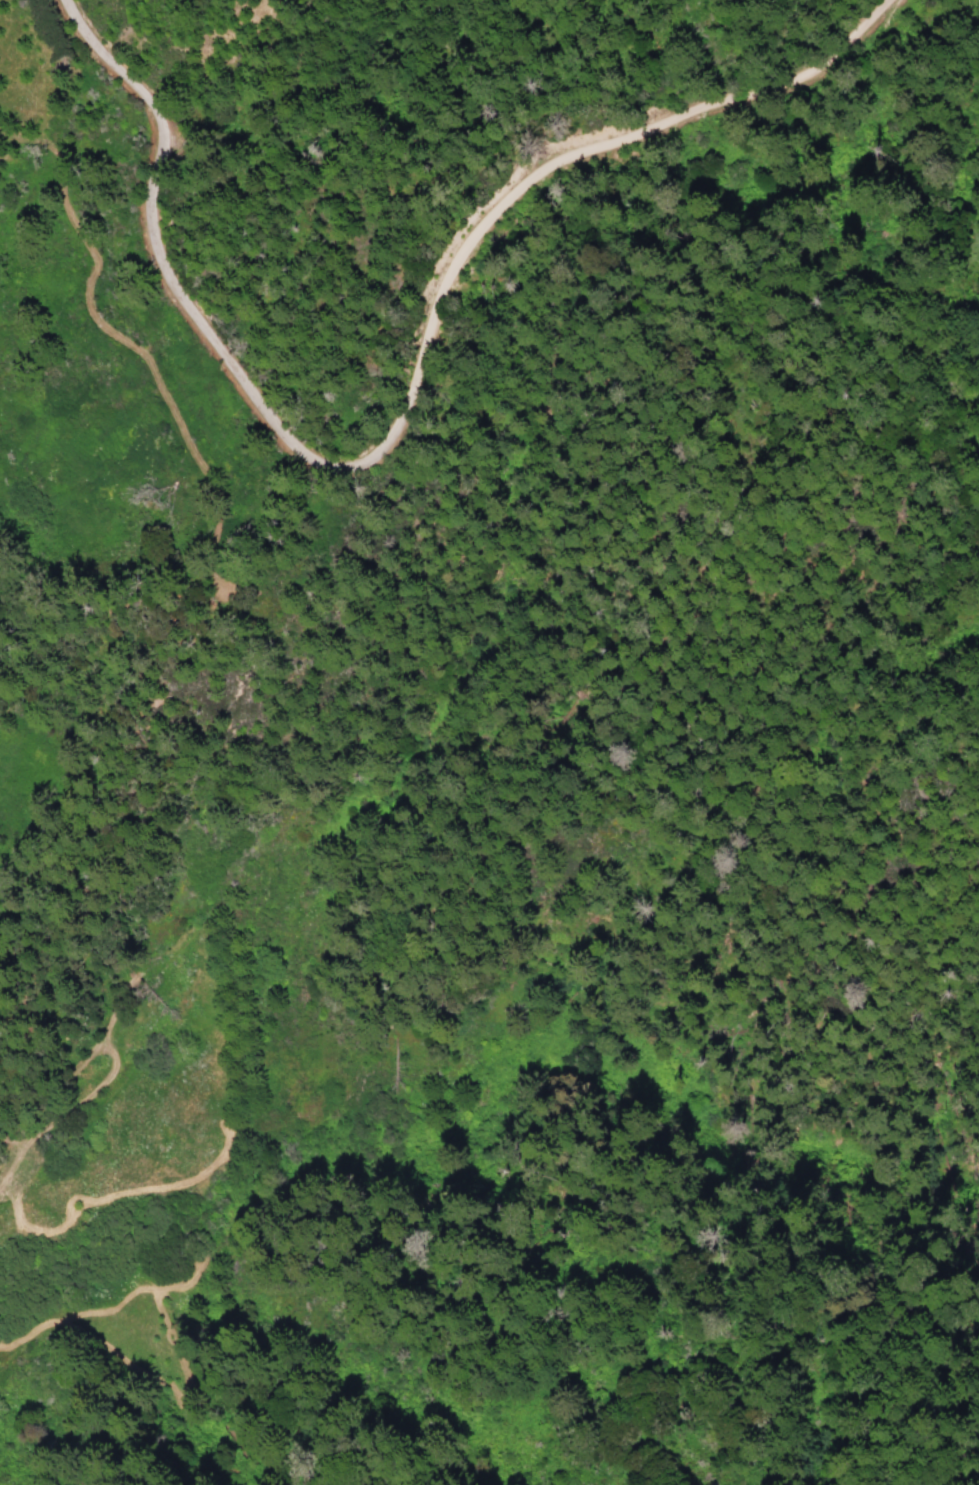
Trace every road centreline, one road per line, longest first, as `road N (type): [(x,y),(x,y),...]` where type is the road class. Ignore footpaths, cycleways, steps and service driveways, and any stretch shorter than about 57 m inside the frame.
road 1 (residential): [(67,0),(76,23),(167,123),(151,194),(159,265),(273,428),(331,464),(372,456),(414,378),(441,280),(514,189),(695,104),(803,81),(886,0)]

